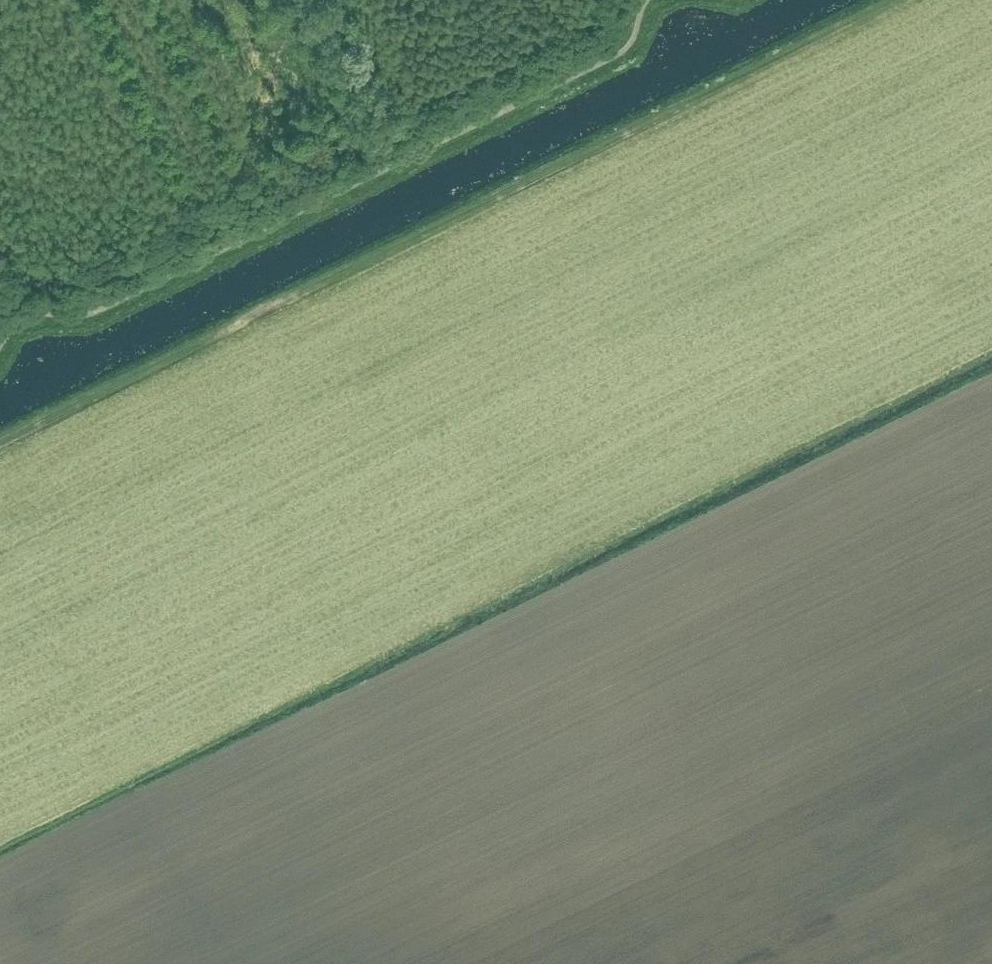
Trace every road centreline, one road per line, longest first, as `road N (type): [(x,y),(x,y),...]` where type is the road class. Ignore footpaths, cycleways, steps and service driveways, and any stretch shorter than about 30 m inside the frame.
road 1 (track): [(892,0),(0,443)]

